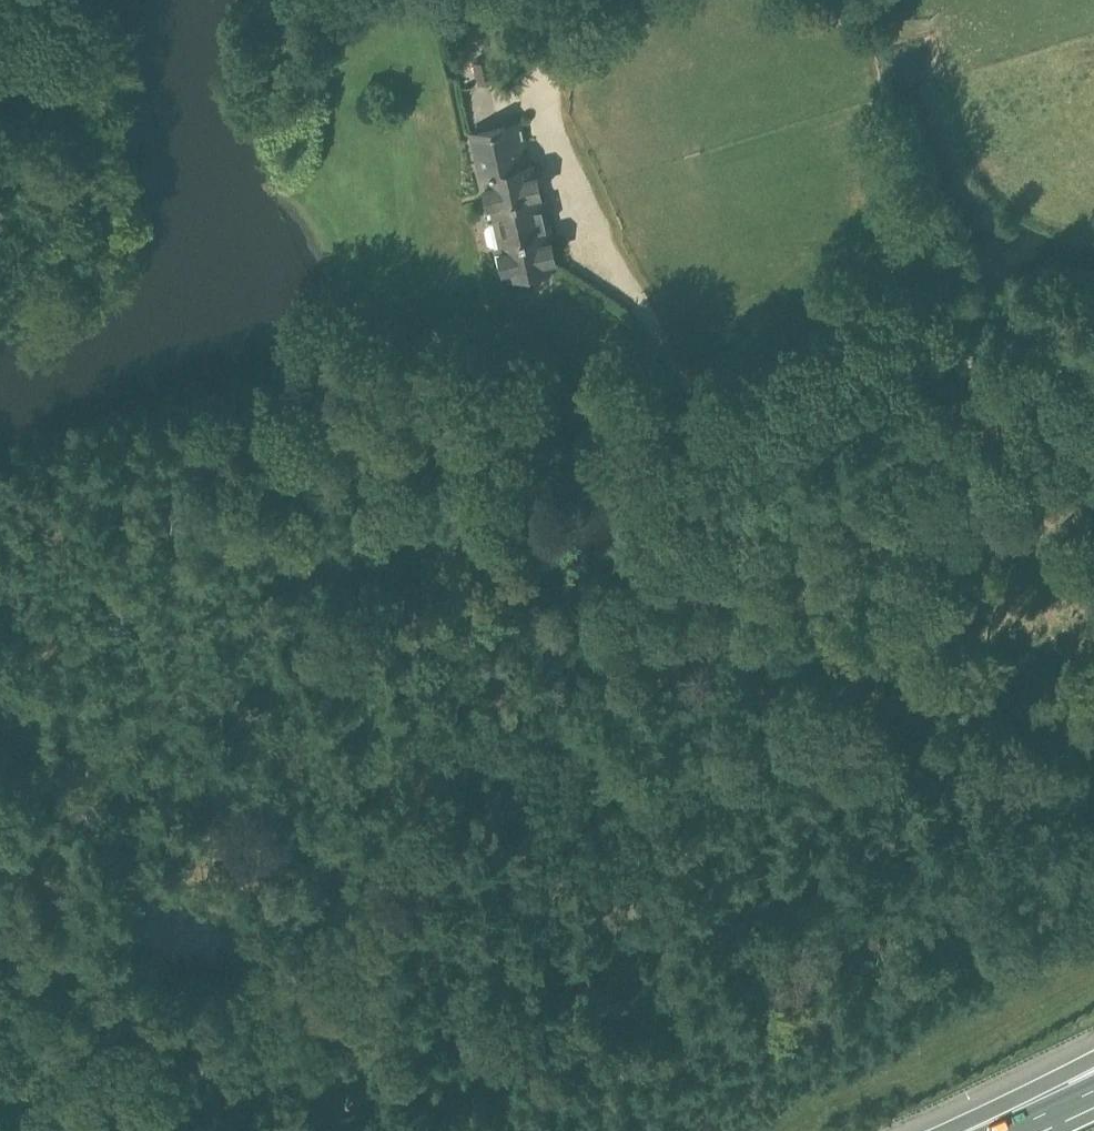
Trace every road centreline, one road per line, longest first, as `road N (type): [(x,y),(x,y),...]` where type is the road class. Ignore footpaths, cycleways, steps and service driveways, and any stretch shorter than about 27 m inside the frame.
road 1 (track): [(0,934),(74,1130)]

